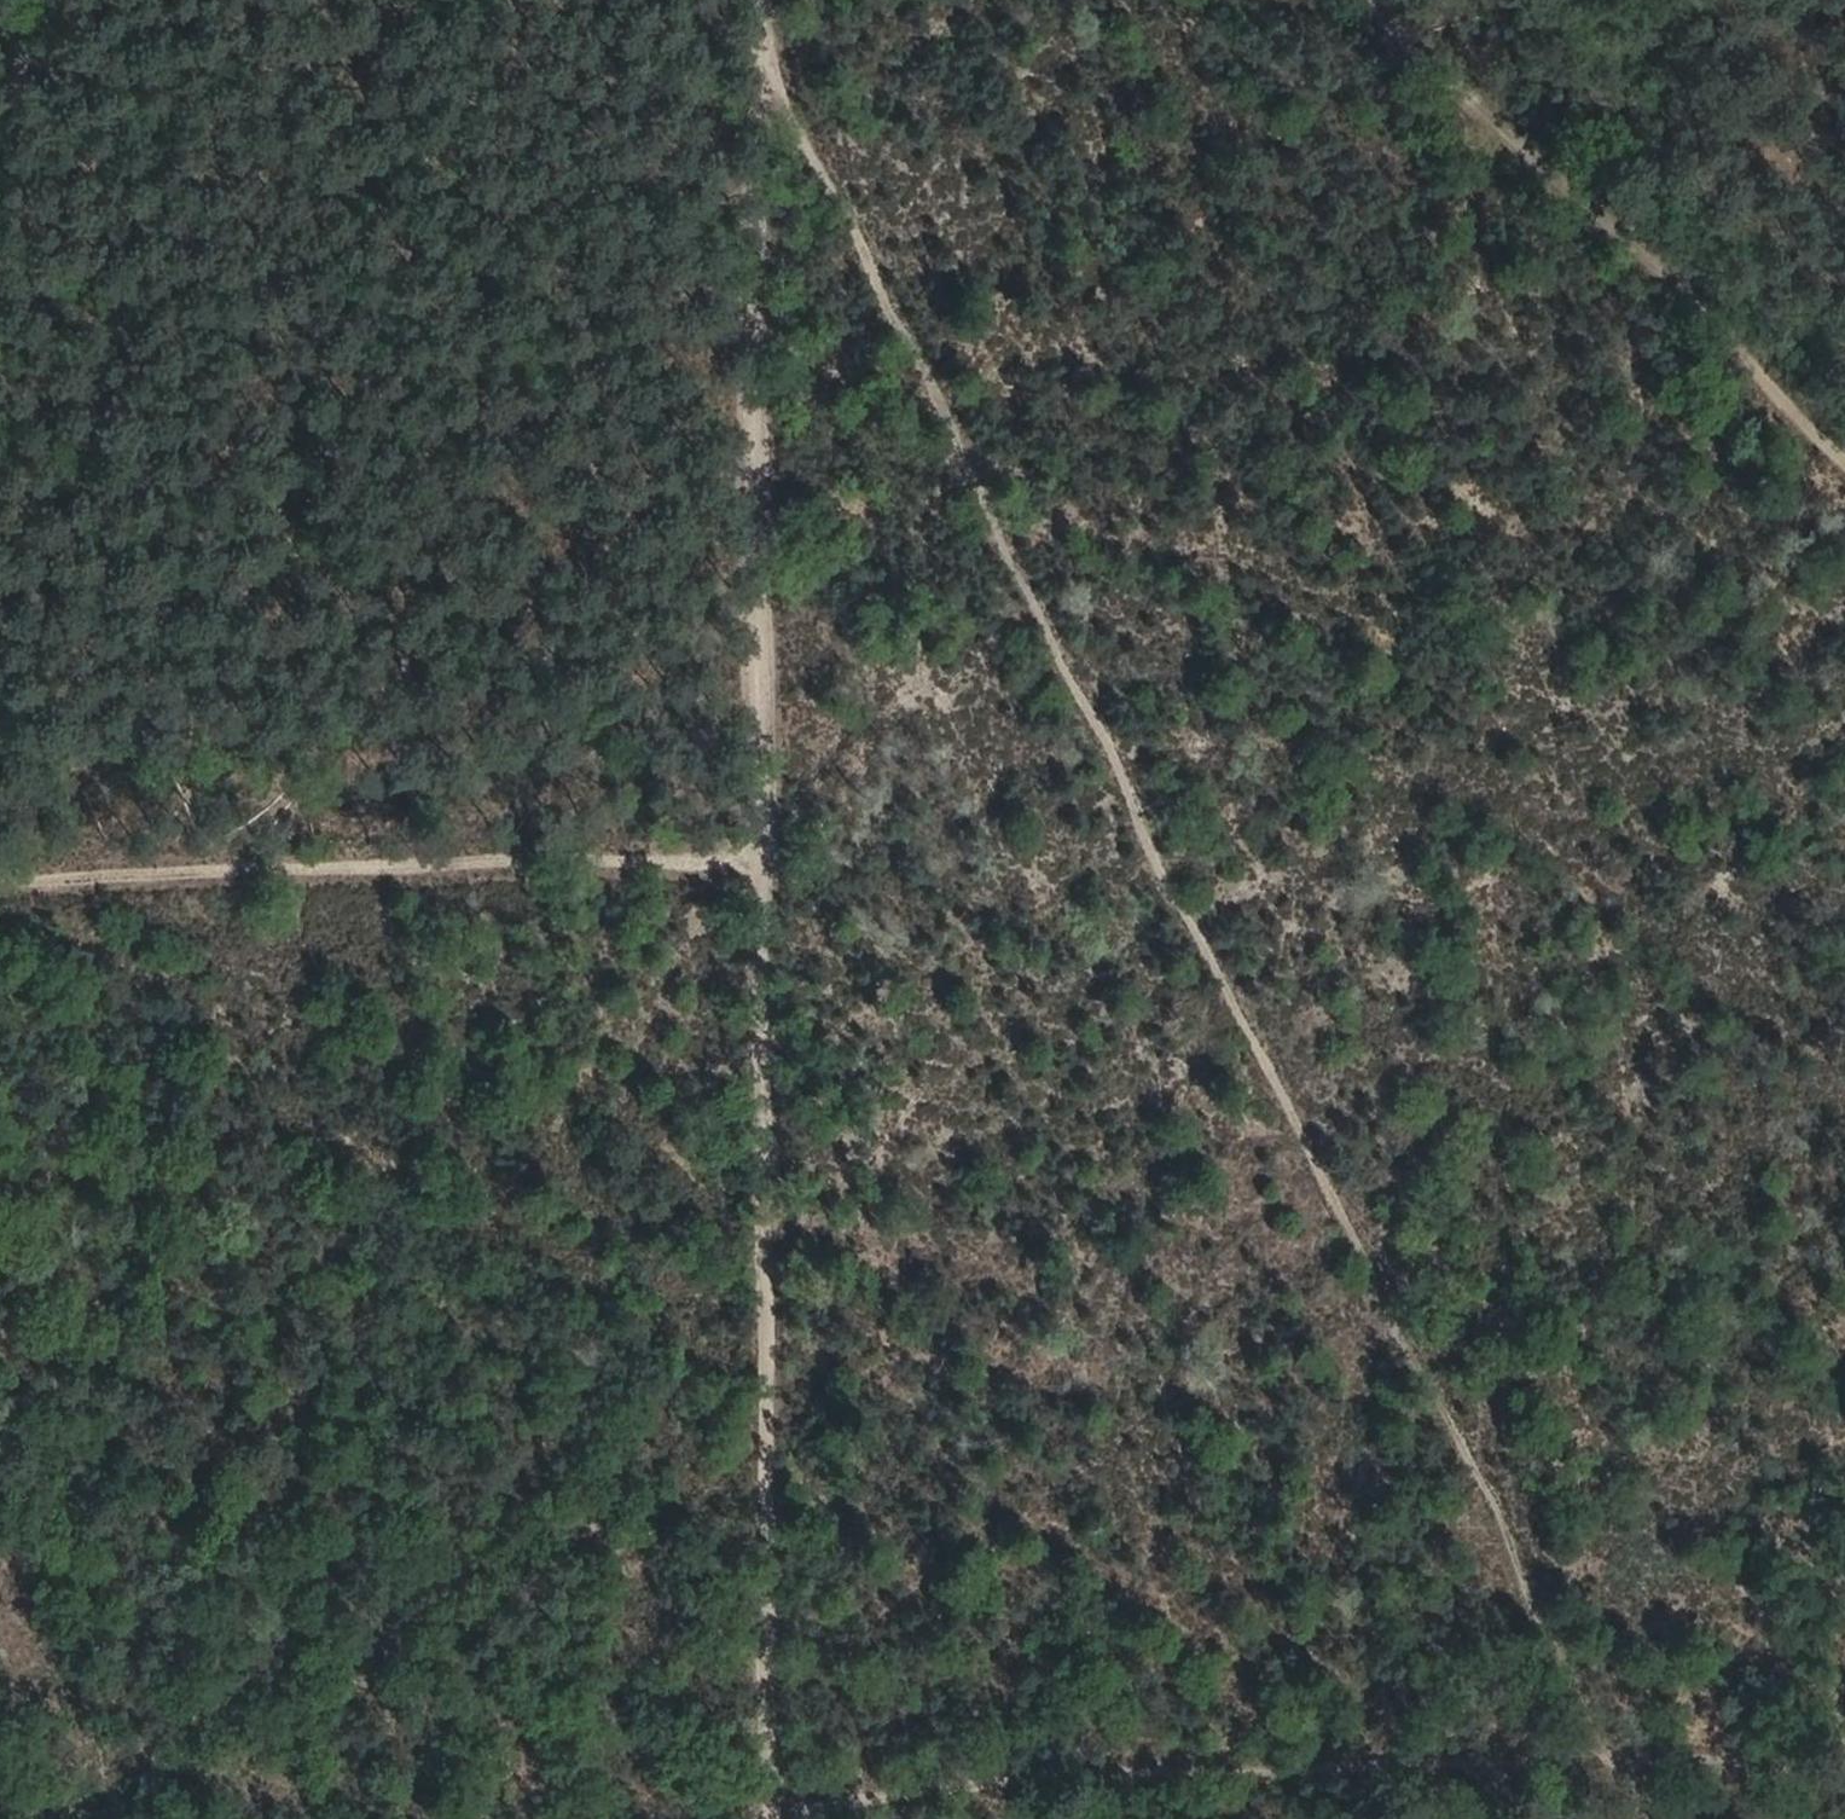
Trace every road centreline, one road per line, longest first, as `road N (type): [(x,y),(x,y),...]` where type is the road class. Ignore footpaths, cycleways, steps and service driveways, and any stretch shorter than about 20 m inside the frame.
road 1 (track): [(782,0),(788,1818)]
road 2 (track): [(1844,414),(1391,0)]

